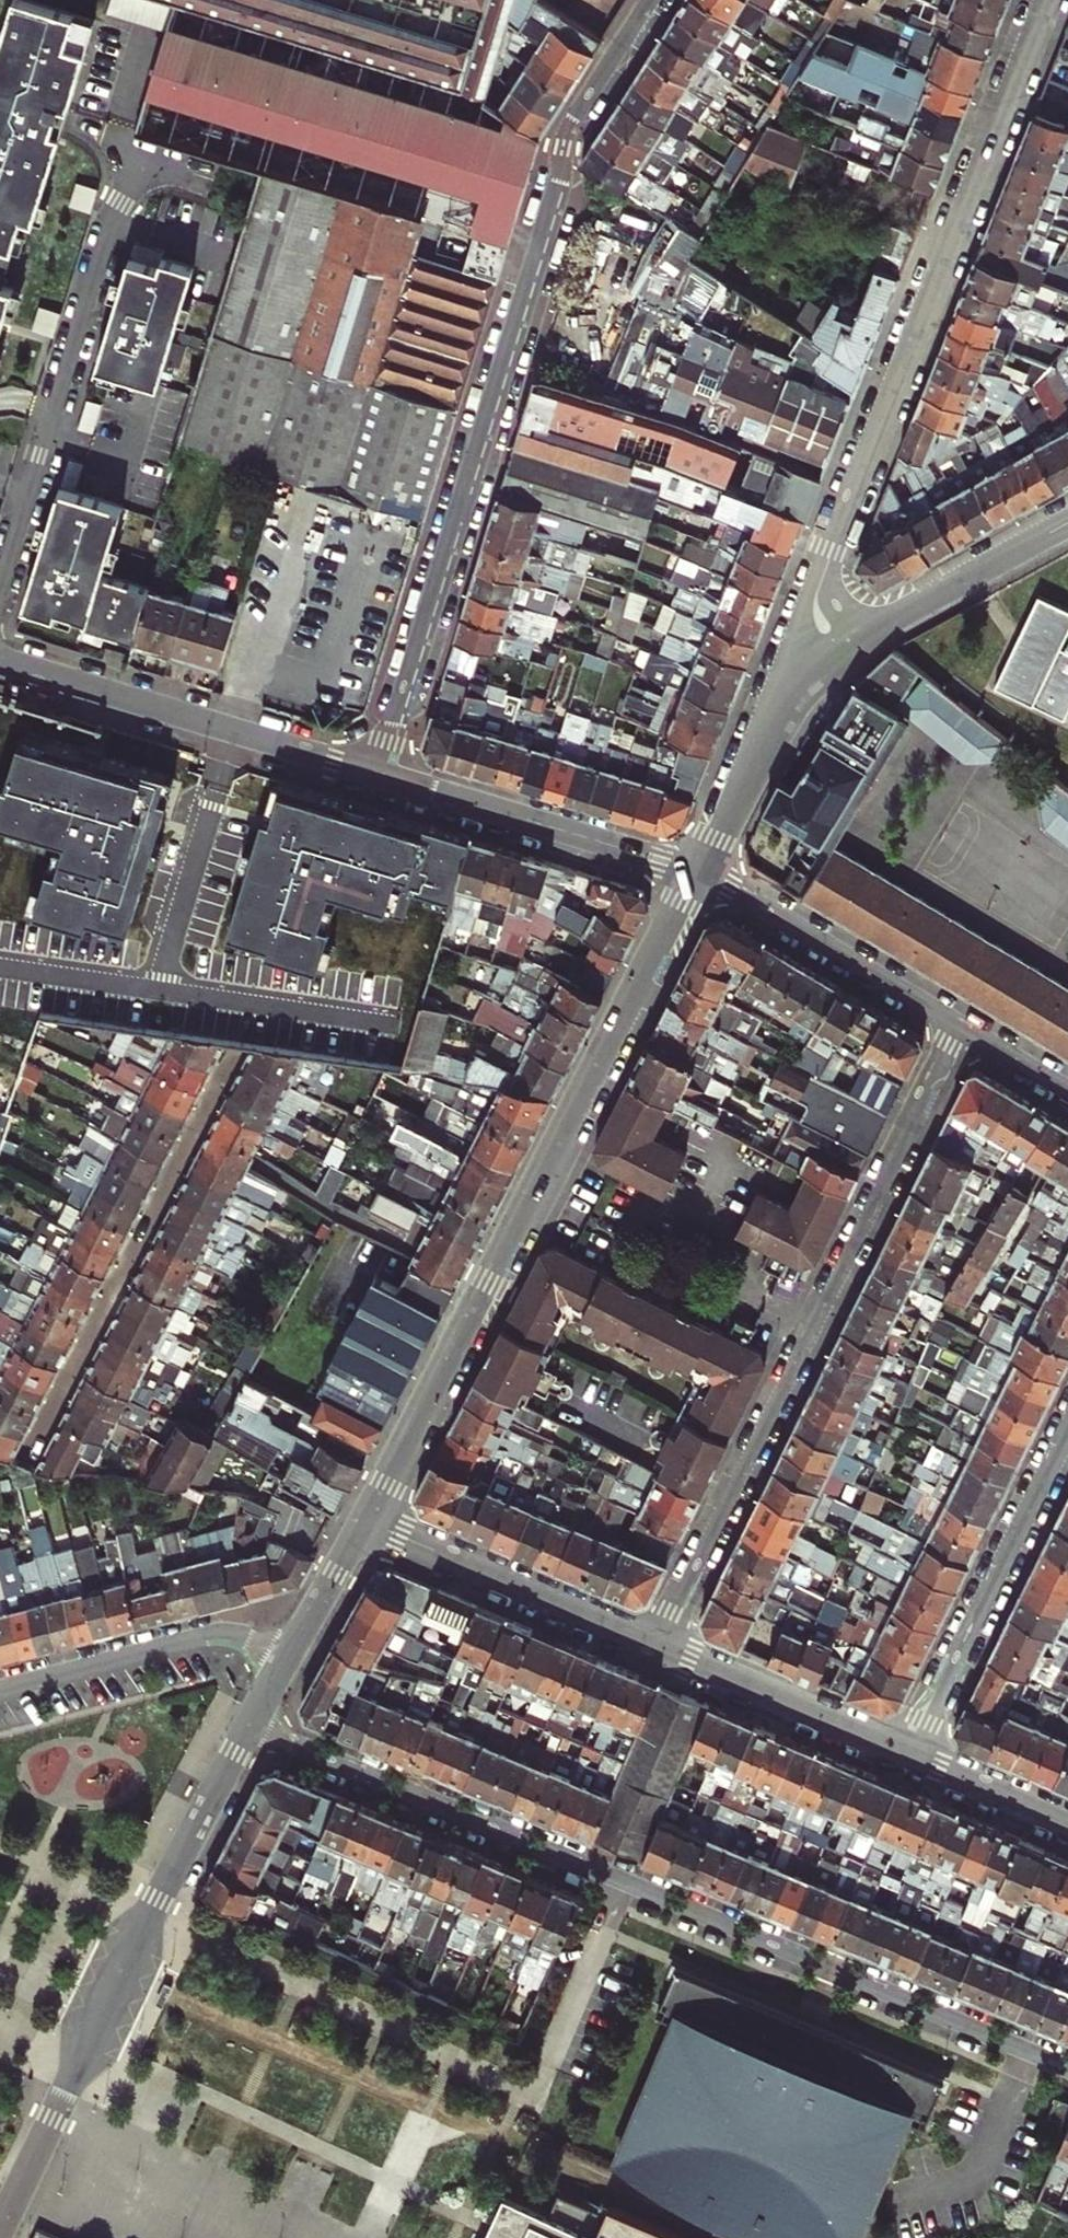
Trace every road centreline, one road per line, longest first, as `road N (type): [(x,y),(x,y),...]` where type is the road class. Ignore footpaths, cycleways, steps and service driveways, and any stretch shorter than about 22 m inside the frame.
road 1 (residential): [(252,1728),(1067,2067)]
road 2 (residential): [(648,0),(565,133),(378,772)]
road 3 (tertiary): [(367,1519),(700,872)]
road 4 (residential): [(831,658),(818,635),(816,595),(1046,0)]
road 5 (residential): [(958,1026),(654,1643)]
road 6 (tertiary): [(0,2226),(252,1728)]
road 7 (residential): [(0,570),(128,150),(191,170)]
road 8 (residential): [(0,659),(378,772)]
road 9 (residential): [(911,1752),(1067,1437)]
road 10 (residential): [(378,772),(700,872)]
road 11 (tertiary): [(367,1519),(654,1643)]
road 12 (residential): [(700,872),(958,1026)]
road 13 (tertiary): [(290,1656),(215,1636),(0,1690)]
road 14 (tertiary): [(654,1643),(911,1752)]
road 15 (tertiary): [(700,872),(779,720),(831,658)]
road 16 (tertiary): [(831,658),(1015,551)]
road 17 (tertiary): [(911,1752),(1067,1819)]
road 18 (tertiary): [(290,1656),(367,1519)]
road 19 (residential): [(958,1026),(1067,1091)]

